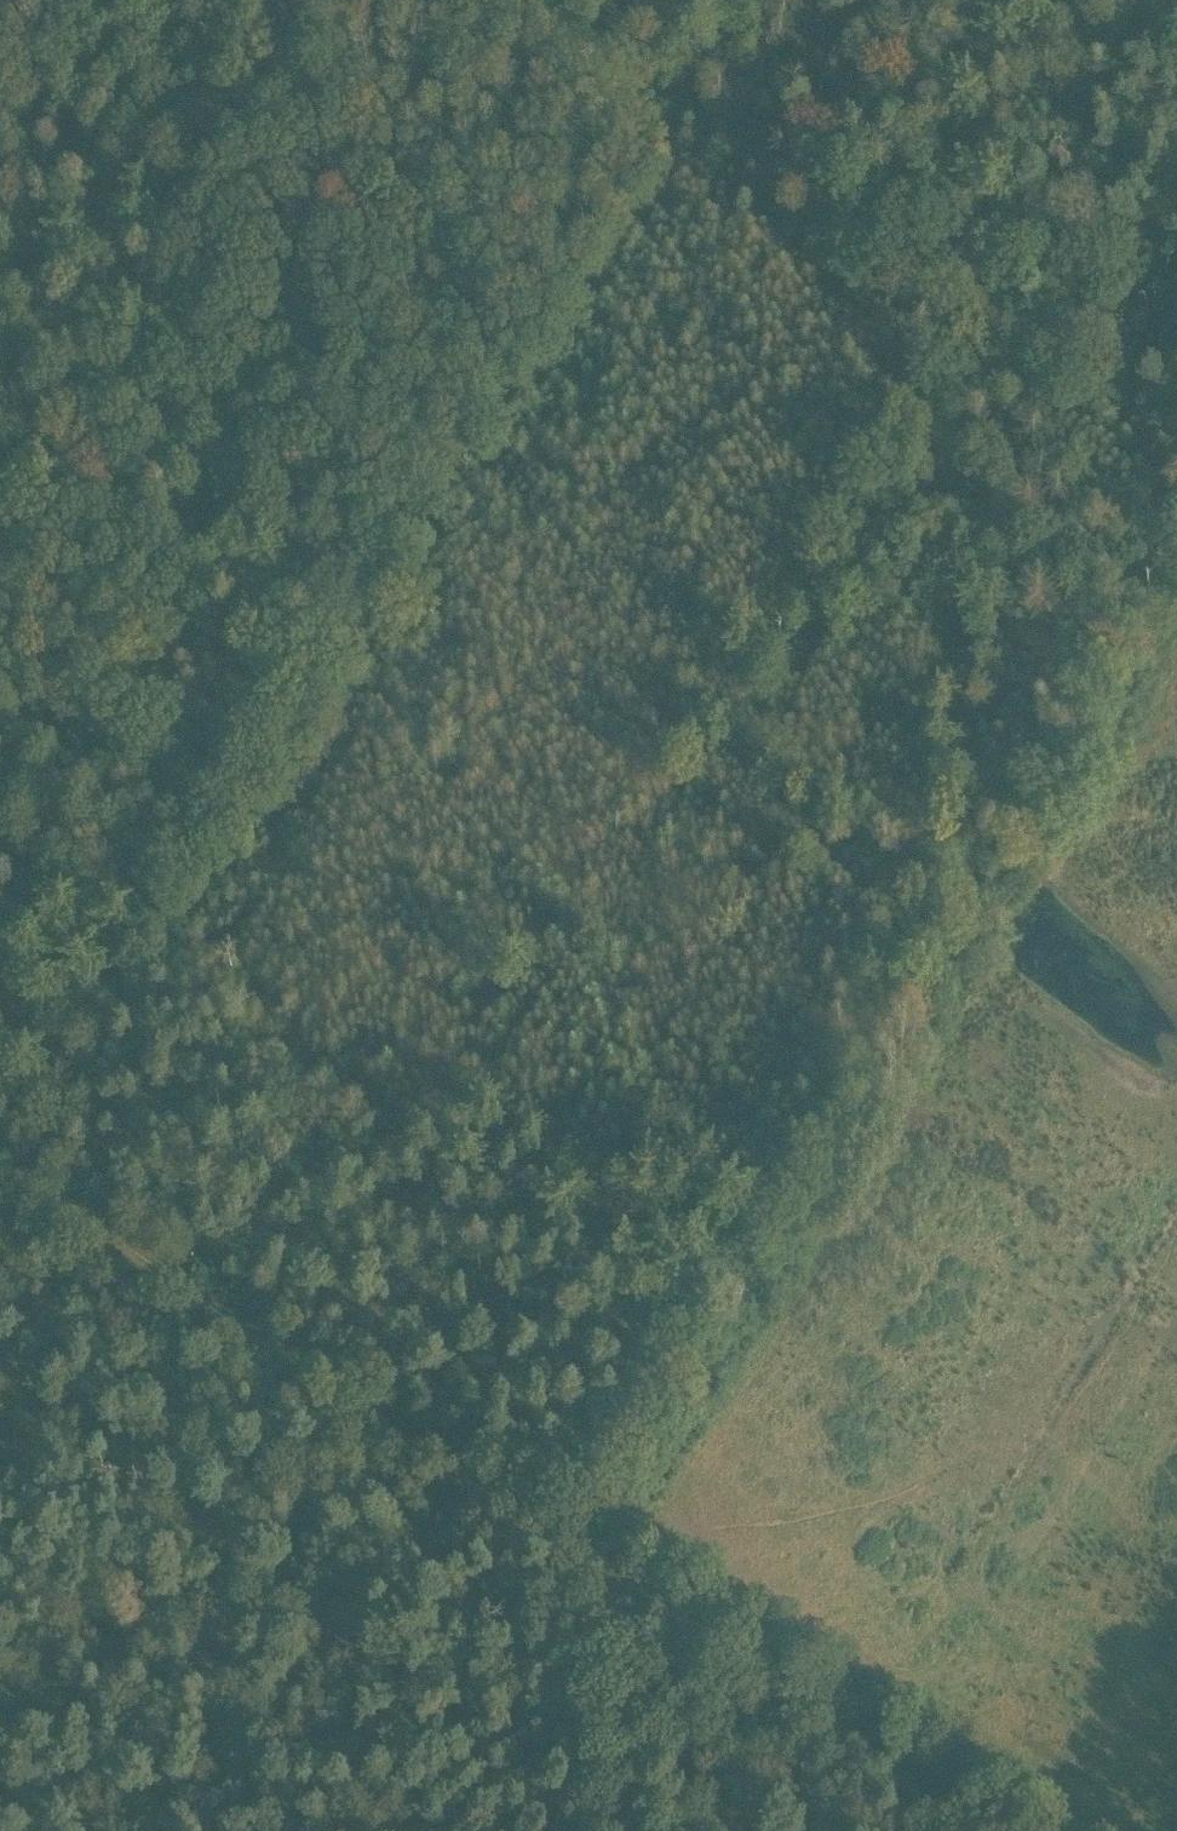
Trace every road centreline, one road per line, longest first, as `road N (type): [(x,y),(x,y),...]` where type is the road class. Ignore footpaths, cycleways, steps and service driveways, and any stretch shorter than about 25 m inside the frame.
road 1 (track): [(0,1154),(1001,1830)]
road 2 (track): [(632,1830),(624,1578)]

